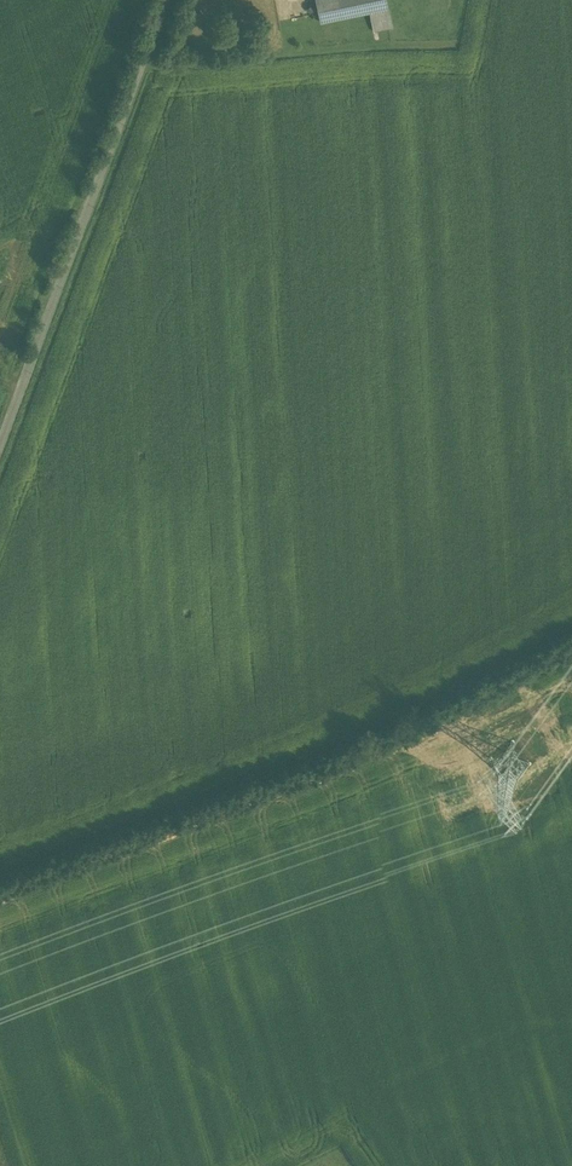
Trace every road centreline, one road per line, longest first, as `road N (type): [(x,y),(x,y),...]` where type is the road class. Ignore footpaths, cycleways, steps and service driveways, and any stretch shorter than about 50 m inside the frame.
road 1 (unclassified): [(166,0),(0,444)]

